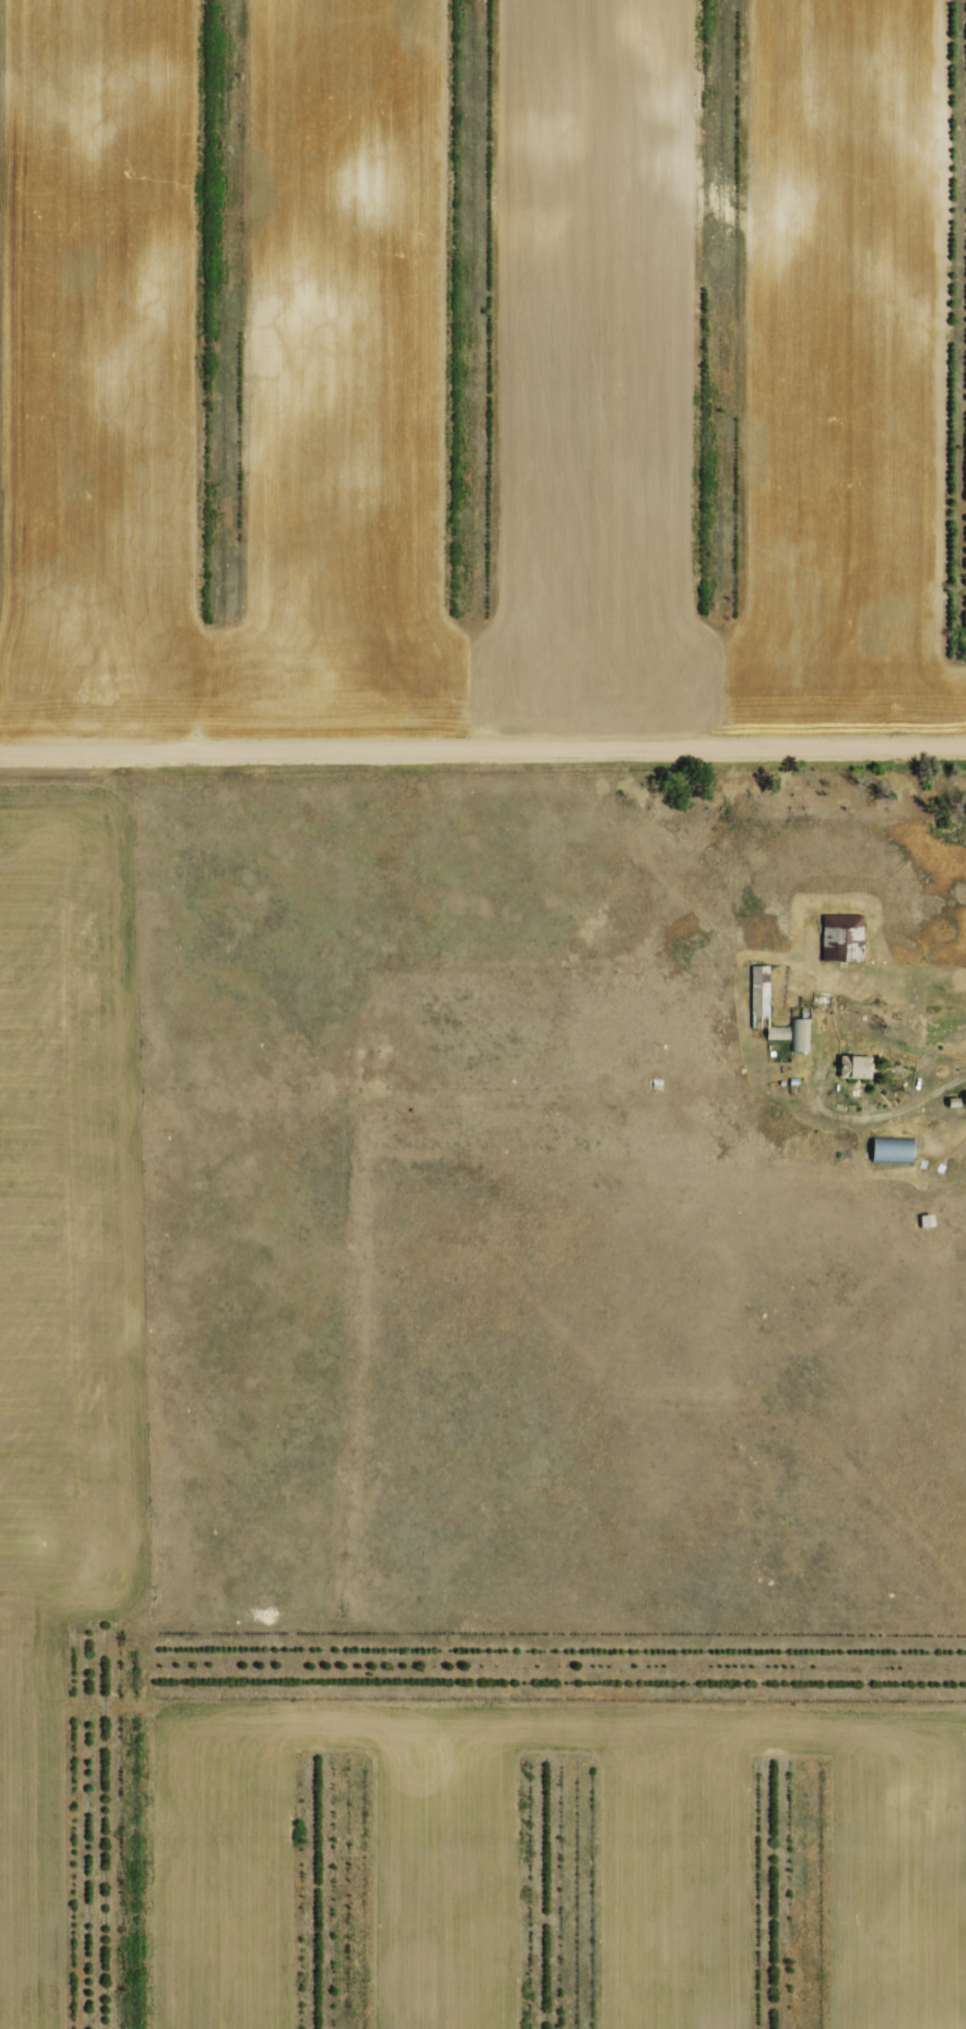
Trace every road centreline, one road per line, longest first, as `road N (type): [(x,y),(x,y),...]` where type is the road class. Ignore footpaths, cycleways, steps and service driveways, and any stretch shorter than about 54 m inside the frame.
road 1 (residential): [(965,746),(0,755)]

